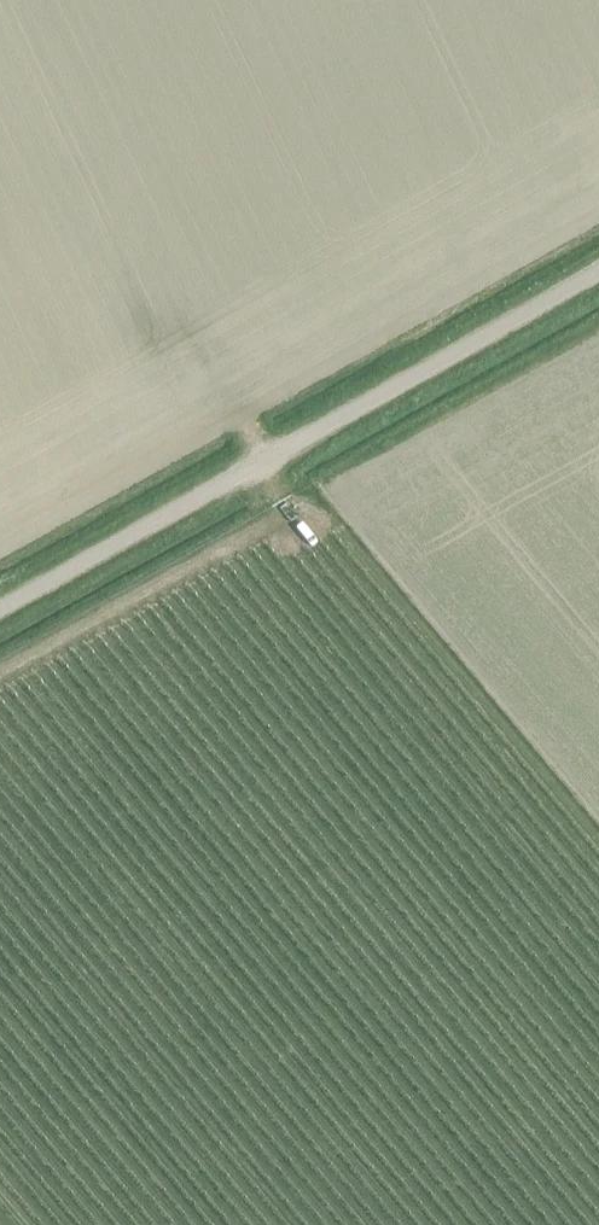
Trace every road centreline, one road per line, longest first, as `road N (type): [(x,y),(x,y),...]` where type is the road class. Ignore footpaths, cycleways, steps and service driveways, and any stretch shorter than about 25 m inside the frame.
road 1 (unclassified): [(0,609),(598,273)]

